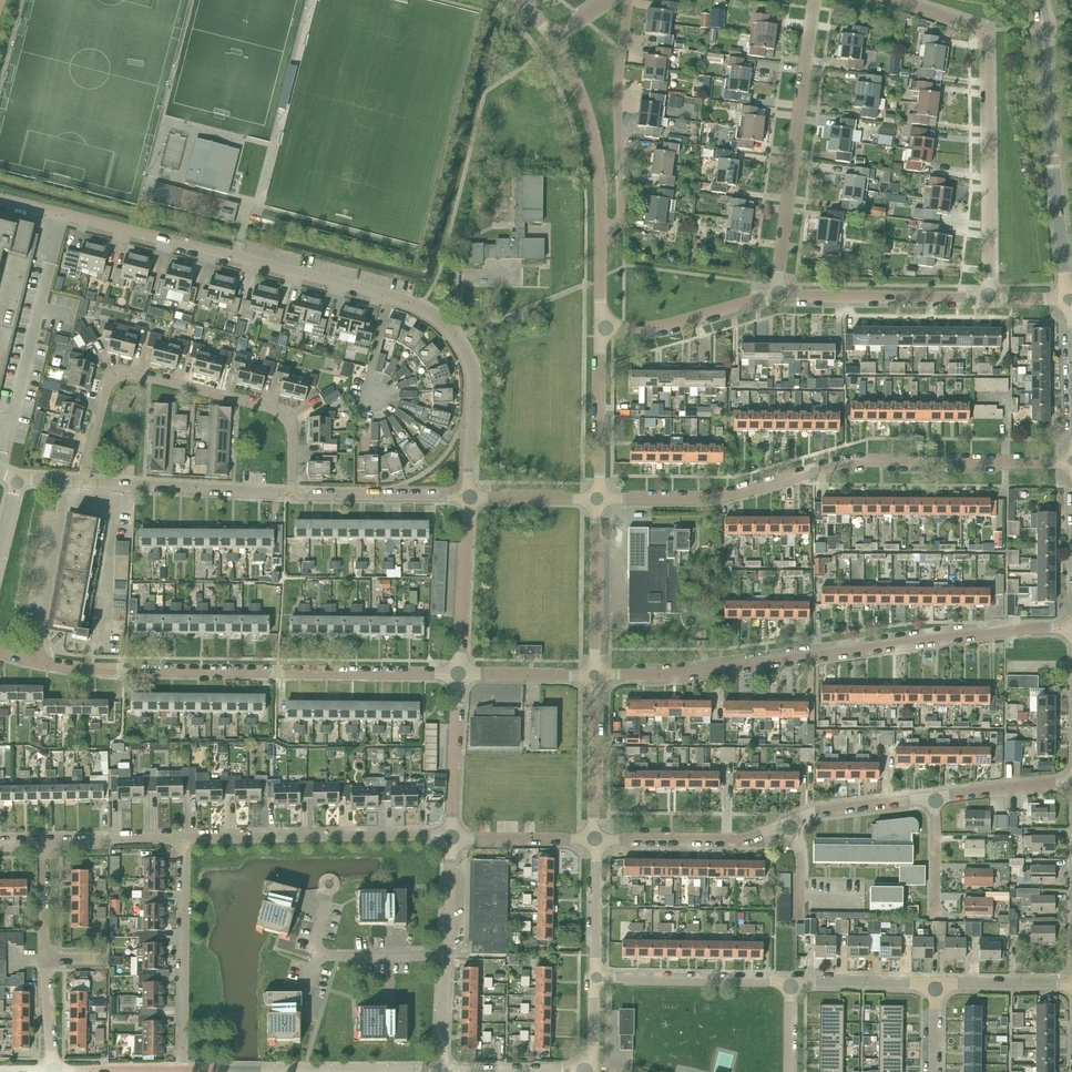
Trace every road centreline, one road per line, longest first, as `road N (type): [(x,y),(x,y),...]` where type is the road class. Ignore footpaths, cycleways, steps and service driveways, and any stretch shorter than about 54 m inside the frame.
road 1 (residential): [(468,498),(472,376),(461,347),(432,315),(390,296),(0,199)]
road 2 (residential): [(1071,628),(675,675),(594,675)]
road 3 (residential): [(597,498),(713,497),(857,461),(1071,463)]
road 4 (residential): [(459,674),(89,669),(0,652)]
road 5 (residential): [(83,482),(110,381),(126,374),(284,415),(292,436),(291,492)]
road 6 (residential): [(594,839),(748,839),(811,812),(935,797)]
road 7 (unclassified): [(600,328),(595,143),(552,39)]
road 8 (residential): [(777,295),(814,0)]
road 9 (residential): [(989,298),(986,30)]
road 10 (residential): [(186,840),(452,836)]
road 11 (unclassified): [(183,1071),(440,1071)]
road 12 (tertiary): [(1068,299),(1045,60)]
road 13 (residential): [(183,1071),(186,840)]
road 14 (residential): [(53,1071),(44,844)]
road 15 (unclassified): [(777,295),(989,298)]
road 16 (residential): [(291,492),(83,482)]
road 17 (residential): [(791,981),(595,977)]
road 18 (unclassified): [(600,328),(658,327),(777,295)]
road 19 (residential): [(468,498),(291,492)]
road 20 (unclassified): [(594,675),(597,498)]
road 21 (residential): [(459,674),(468,498)]
road 22 (unclassified): [(597,498),(600,328)]
road 23 (unclassified): [(594,839),(594,675)]
road 24 (residential): [(452,836),(459,674)]
road 25 (unclassified): [(440,1071),(592,1071)]
road 26 (residential): [(936,983),(791,981)]
road 27 (residential): [(44,844),(186,840)]
road 28 (residential): [(452,836),(594,839)]
road 29 (unclassified): [(595,977),(594,839)]
road 30 (residential): [(935,797),(1071,781)]
road 31 (residential): [(1071,985),(936,983)]
road 32 (residential): [(594,675),(459,674)]
road 33 (residential): [(468,498),(597,498)]
road 34 (residential): [(446,955),(319,956)]

